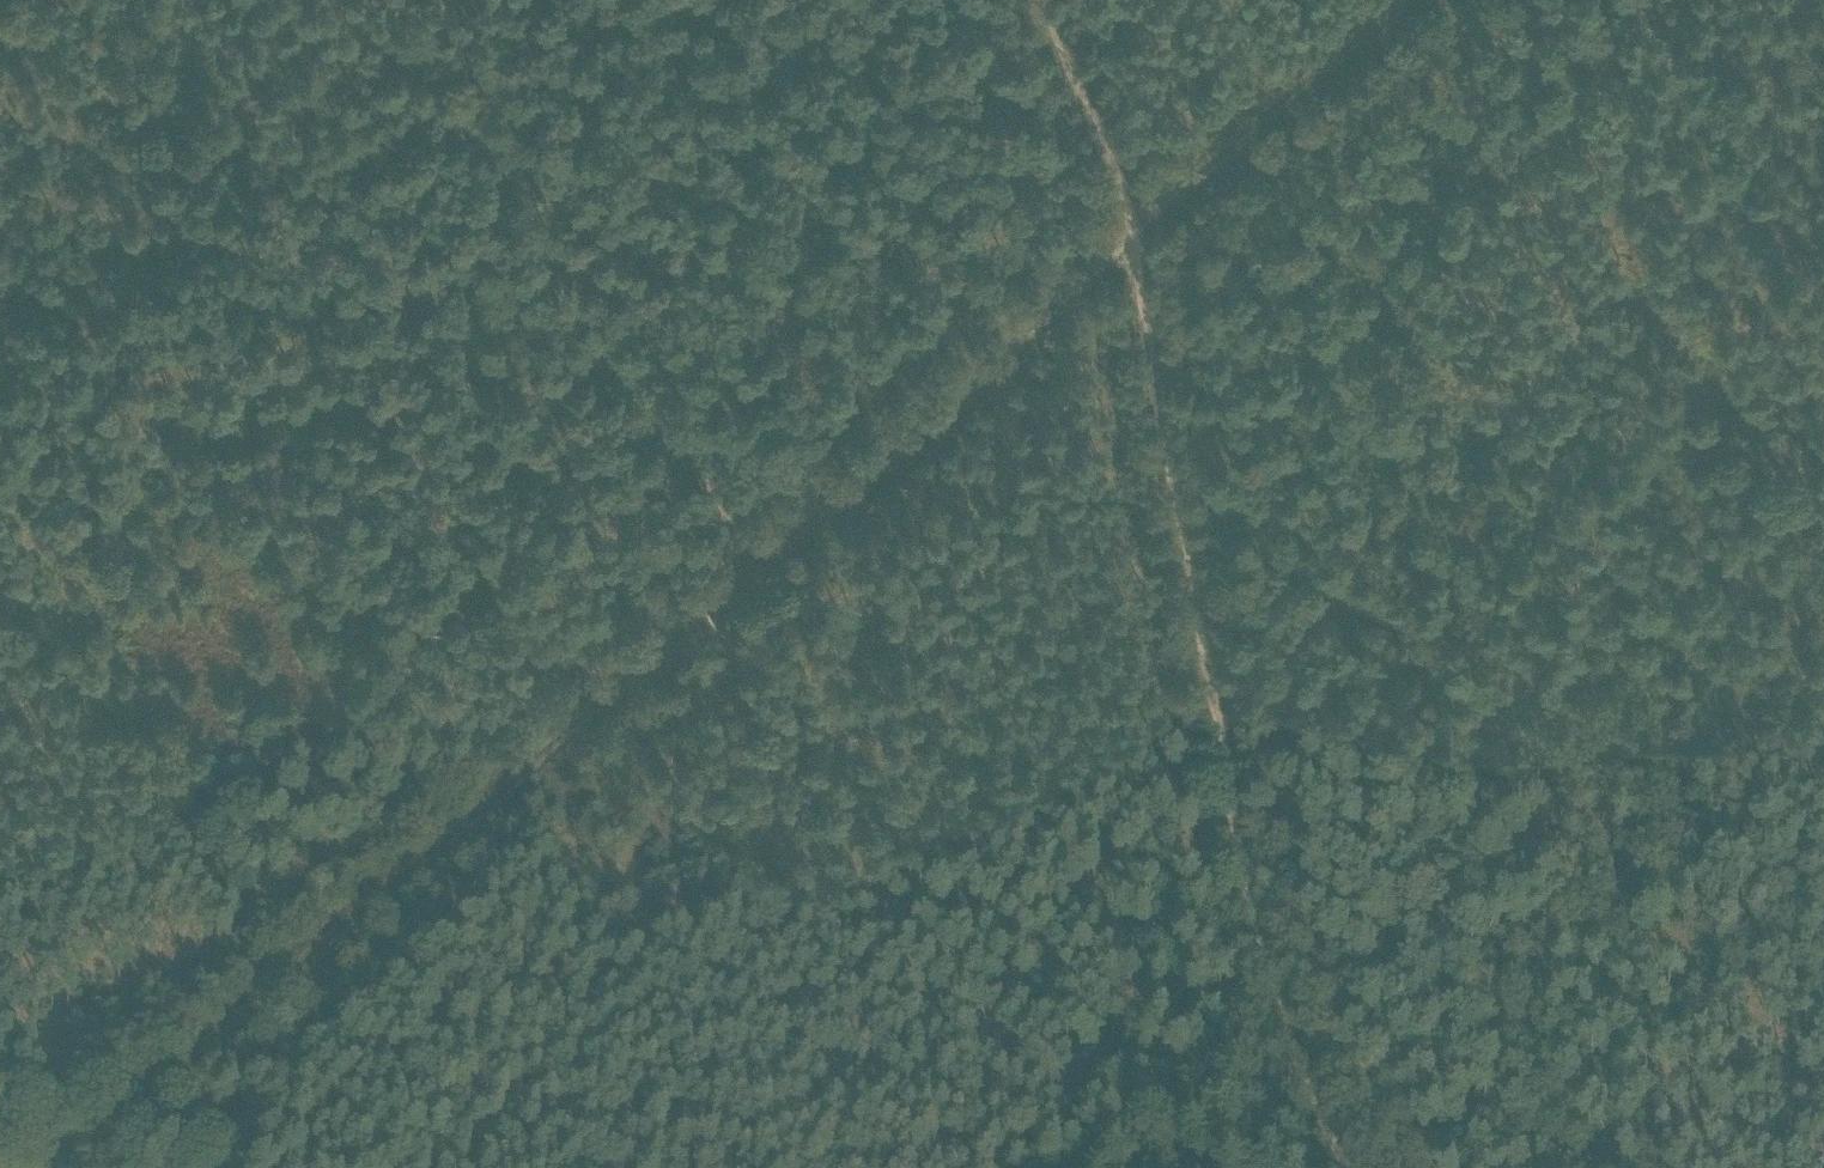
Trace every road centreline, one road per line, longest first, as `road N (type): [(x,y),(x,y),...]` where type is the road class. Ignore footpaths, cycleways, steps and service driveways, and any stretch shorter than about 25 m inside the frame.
road 1 (track): [(66,1167),(1147,225)]
road 2 (track): [(1147,225),(1167,396),(1289,1012)]
road 3 (track): [(1289,1012),(1823,649)]
road 4 (track): [(1147,225),(1409,0)]
road 5 (track): [(1054,0),(1147,225)]
road 6 (track): [(1289,1012),(1105,1167)]
road 7 (track): [(1358,1167),(1289,1012)]

